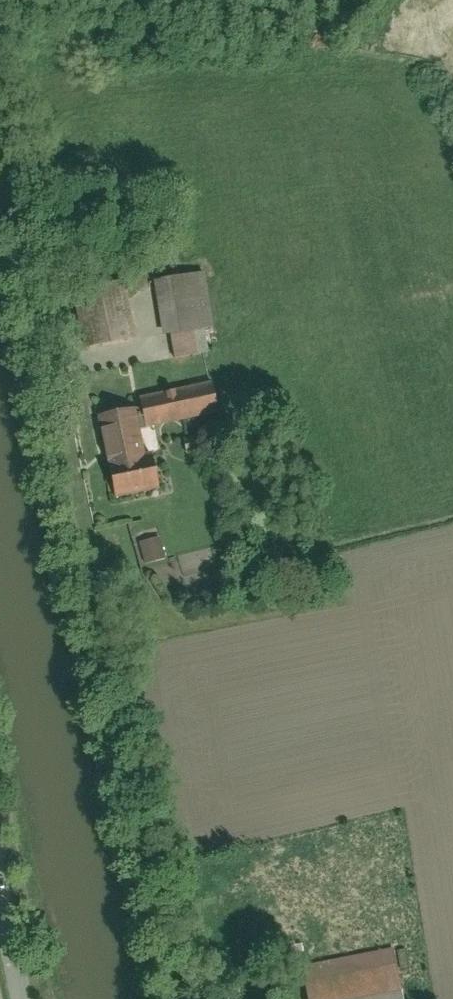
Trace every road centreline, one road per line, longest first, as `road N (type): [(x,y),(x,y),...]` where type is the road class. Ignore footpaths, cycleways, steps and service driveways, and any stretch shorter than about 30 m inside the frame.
road 1 (residential): [(0,128),(180,998)]

